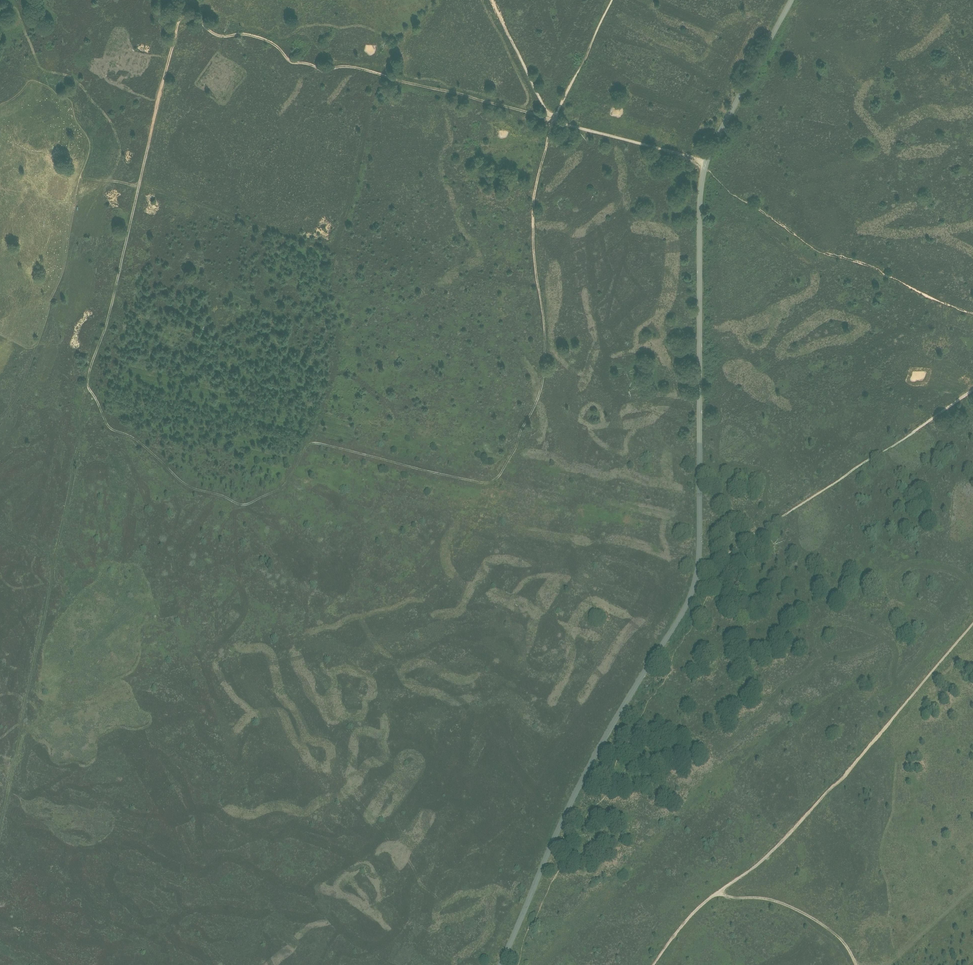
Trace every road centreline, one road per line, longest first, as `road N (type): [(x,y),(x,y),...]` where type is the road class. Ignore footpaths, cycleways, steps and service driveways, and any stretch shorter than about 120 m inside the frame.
road 1 (track): [(554,120),(533,209),(544,366),(499,475),(485,483),(315,443),(279,491),(243,506),(184,483),(141,442),(110,427),(88,383),(181,14)]
road 2 (unclassified): [(500,964),(579,787),(694,584),(701,185),(715,142),(792,0)]
road 3 (track): [(184,0),(181,14),(223,36),(266,39),(296,61),(349,65),(554,120)]
road 4 (track): [(707,161),(554,120)]

